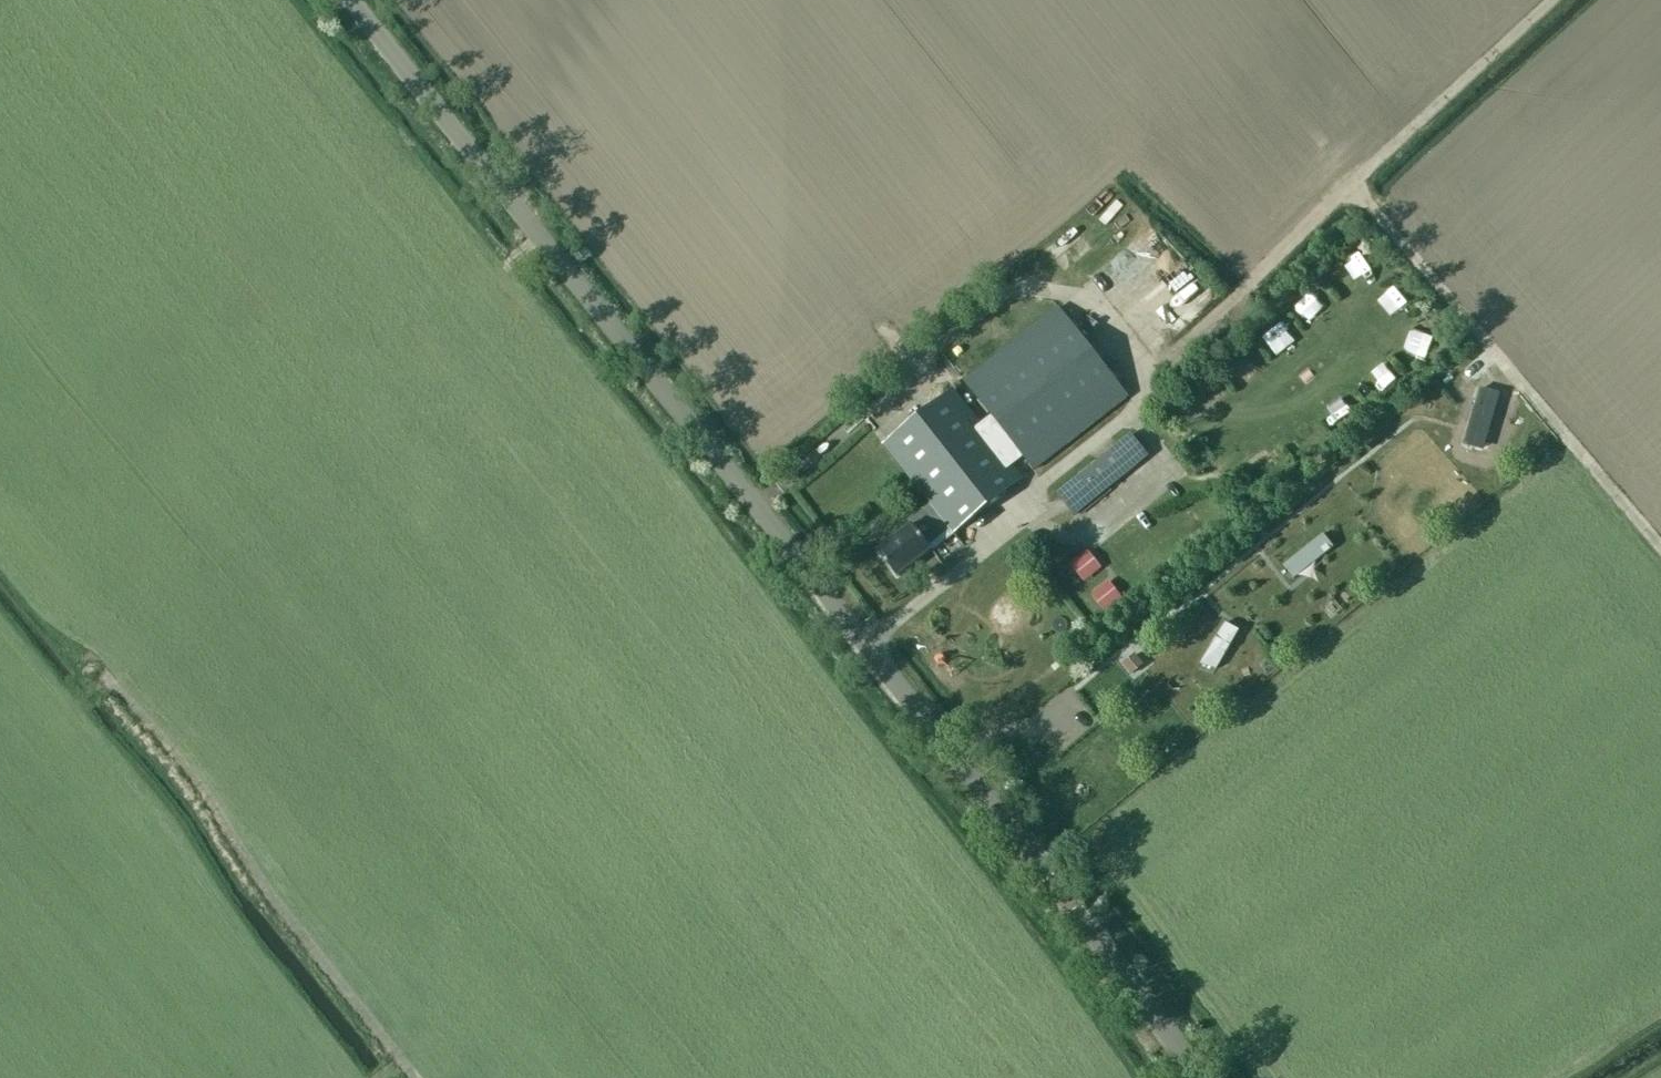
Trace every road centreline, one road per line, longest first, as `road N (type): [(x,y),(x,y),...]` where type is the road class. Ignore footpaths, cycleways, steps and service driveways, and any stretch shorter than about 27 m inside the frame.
road 1 (unclassified): [(348,0),(920,713),(1193,1077)]
road 2 (track): [(417,1077),(199,788),(104,679)]
road 3 (track): [(1349,190),(1660,553)]
road 4 (track): [(1362,180),(1557,0)]

